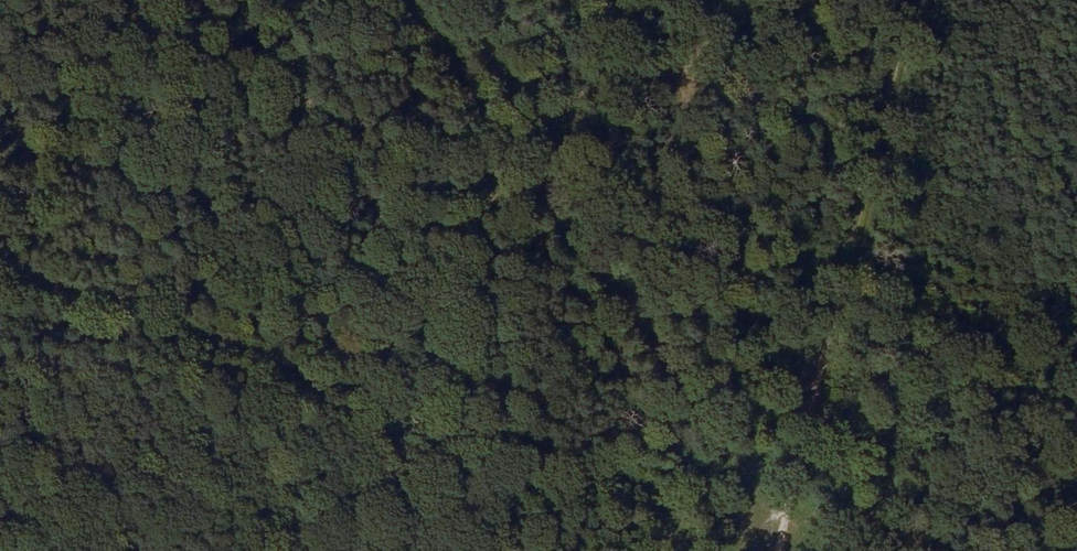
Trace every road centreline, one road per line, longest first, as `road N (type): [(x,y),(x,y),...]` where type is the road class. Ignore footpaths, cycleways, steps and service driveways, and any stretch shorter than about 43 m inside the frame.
road 1 (track): [(805,550),(0,275)]
road 2 (track): [(783,543),(640,321),(400,0)]
road 3 (track): [(783,543),(925,0)]

